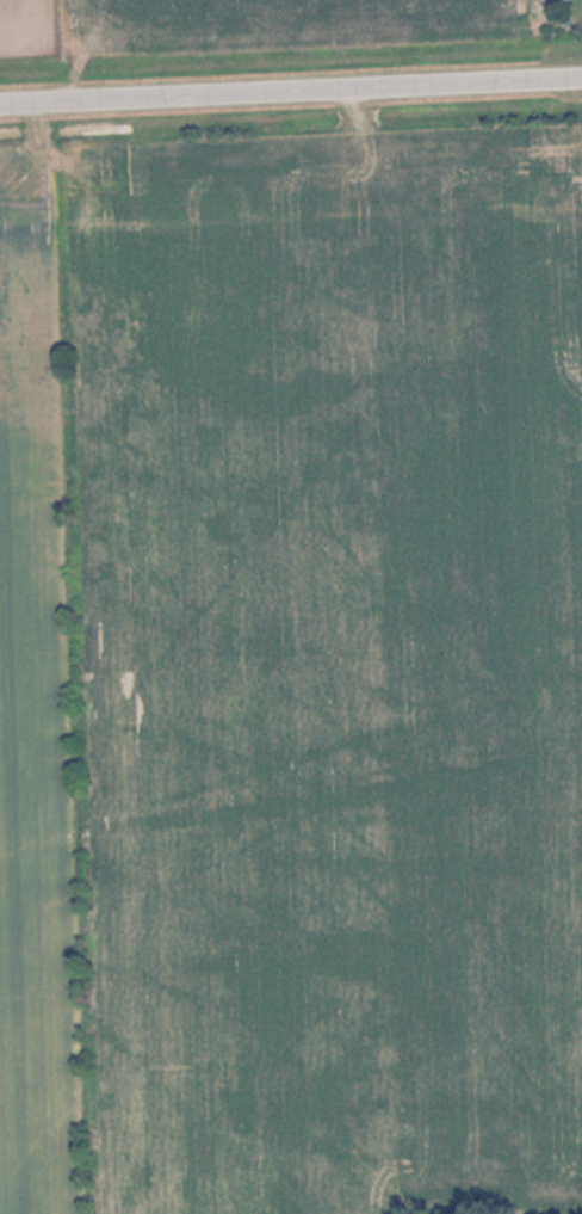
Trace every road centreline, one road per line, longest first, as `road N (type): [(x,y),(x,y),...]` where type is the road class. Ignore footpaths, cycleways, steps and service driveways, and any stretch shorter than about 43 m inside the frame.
road 1 (secondary): [(0,95),(581,70)]

